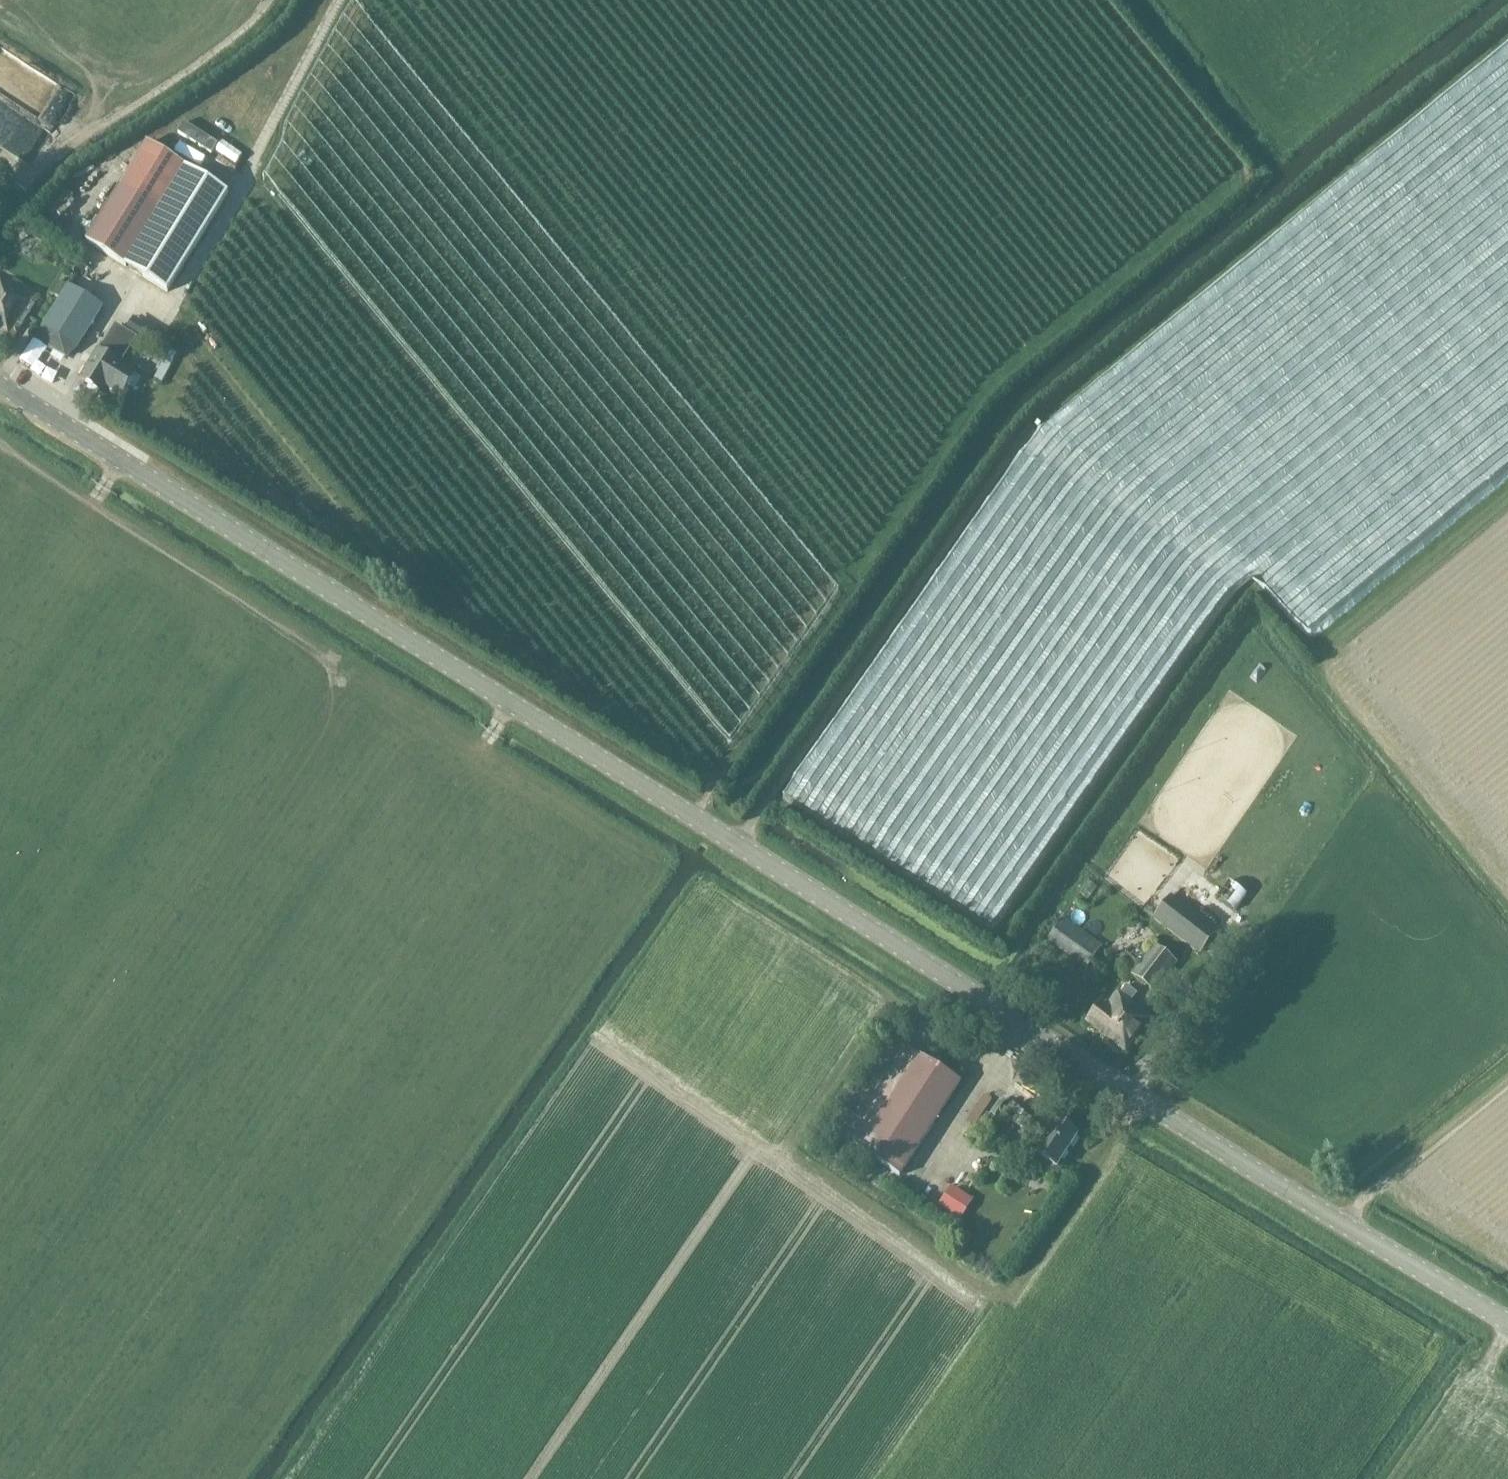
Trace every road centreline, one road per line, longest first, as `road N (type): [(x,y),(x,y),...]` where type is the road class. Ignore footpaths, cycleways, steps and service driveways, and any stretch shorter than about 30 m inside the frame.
road 1 (tertiary): [(1507,1325),(0,376)]

